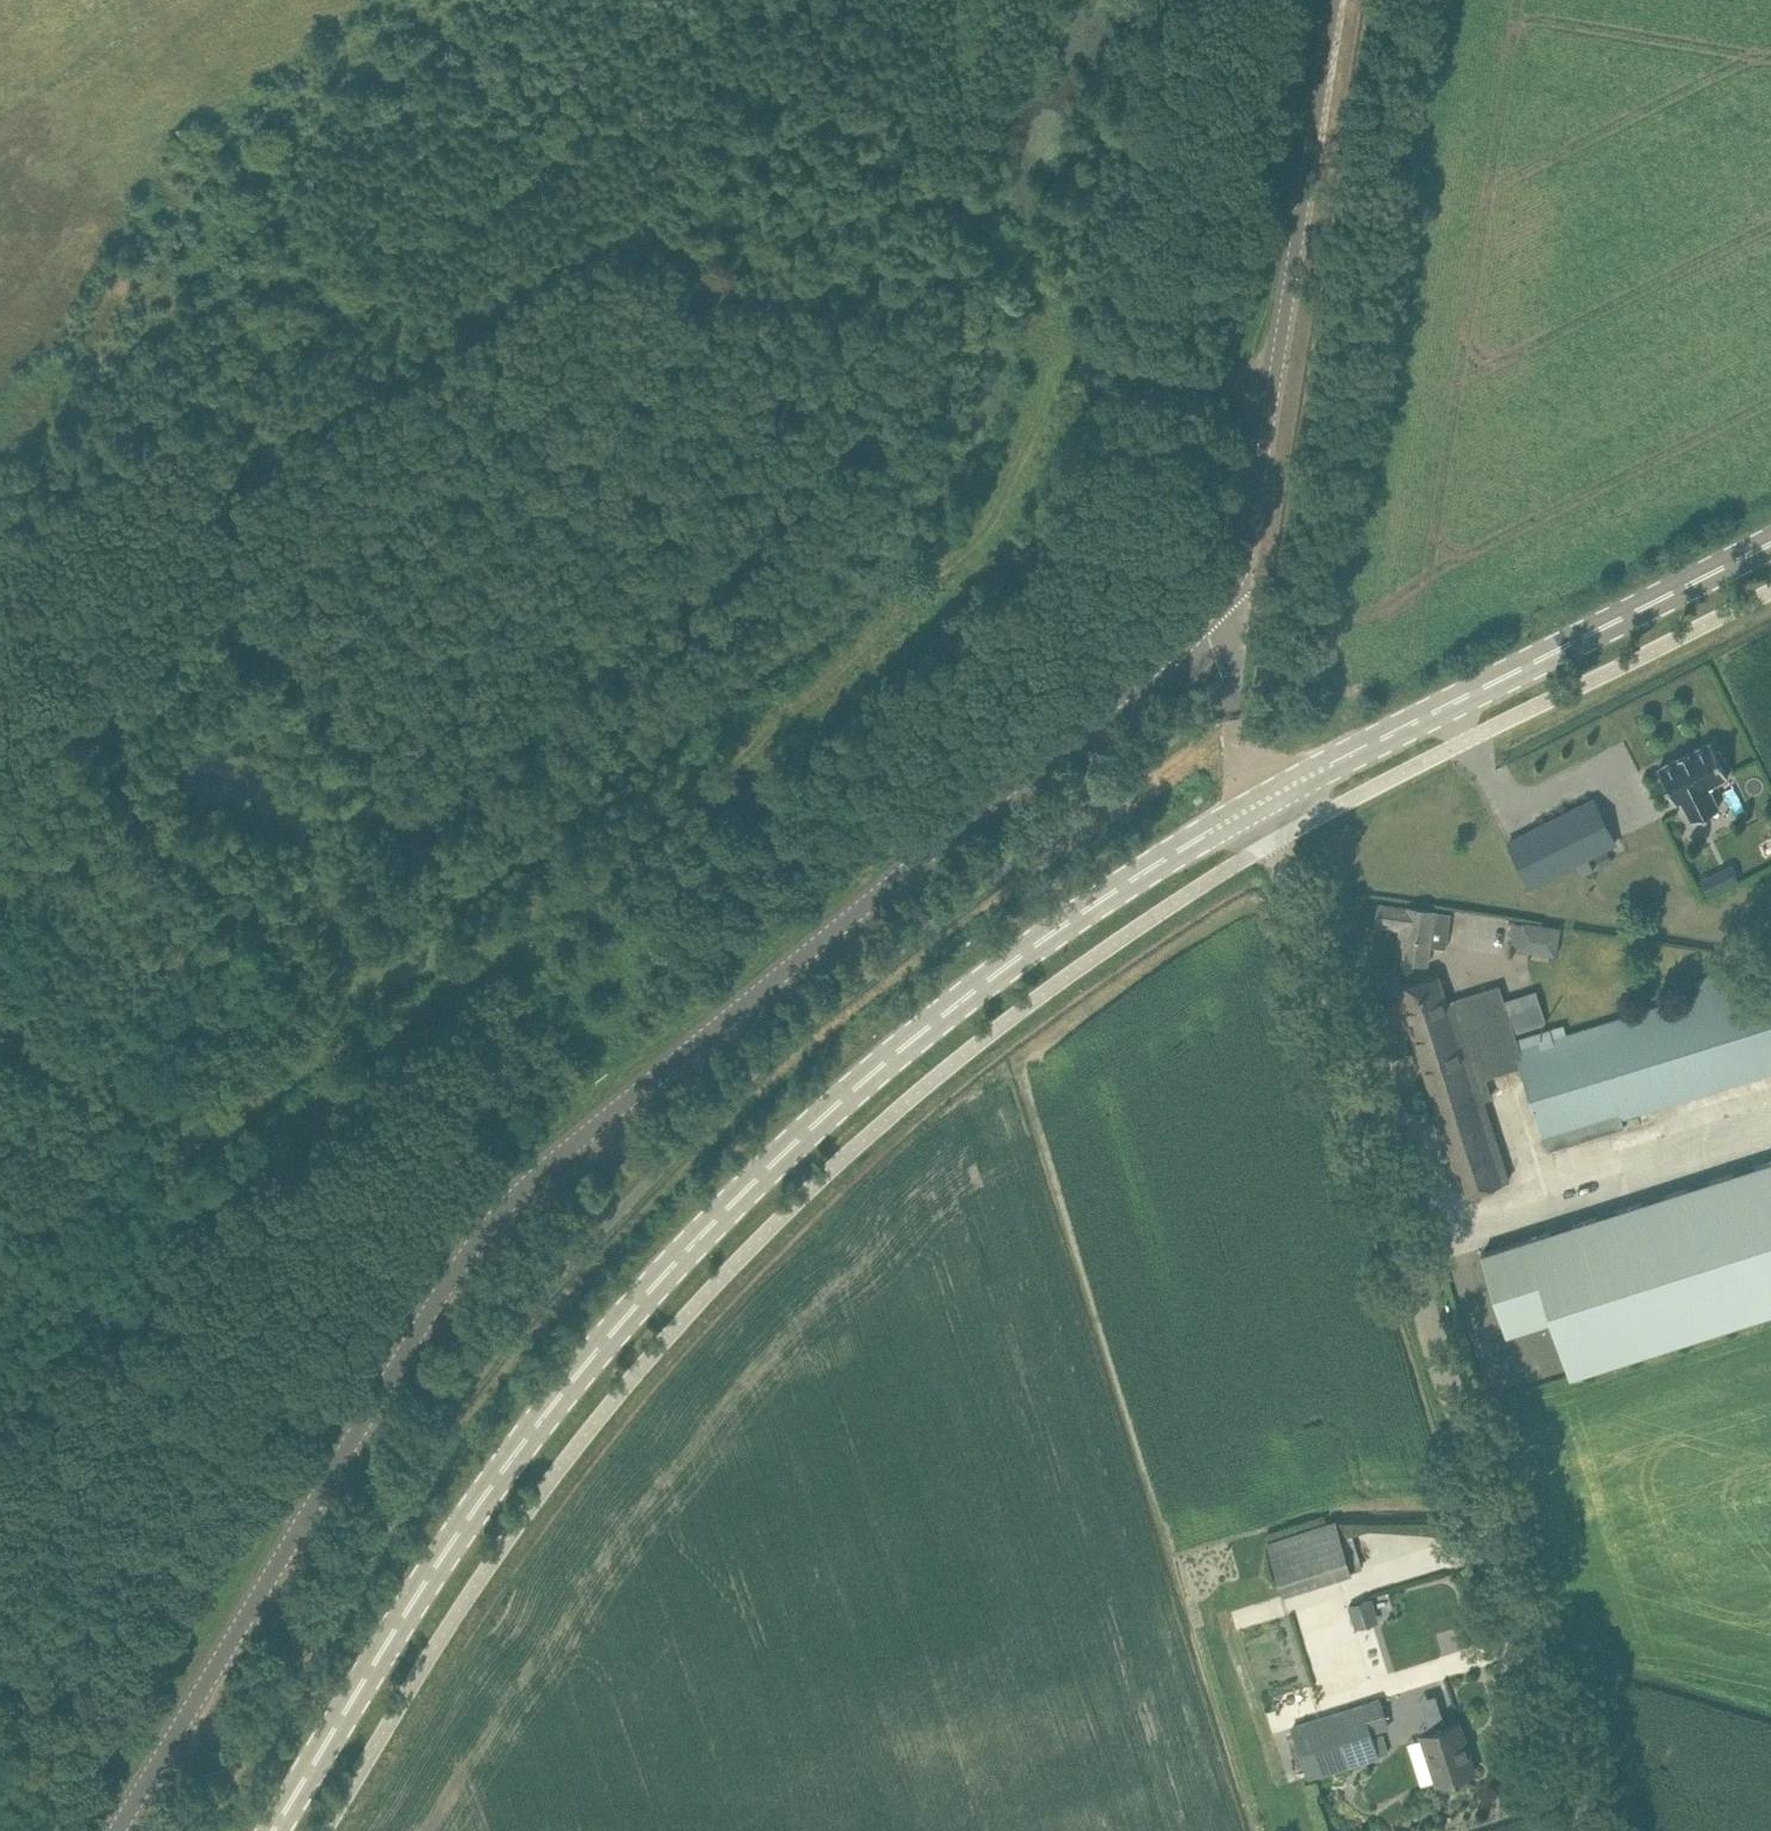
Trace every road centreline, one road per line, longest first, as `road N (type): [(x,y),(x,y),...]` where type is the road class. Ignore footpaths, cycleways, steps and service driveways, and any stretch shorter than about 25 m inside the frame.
road 1 (primary): [(273,1830),(471,1518),(627,1325),(773,1165),(936,1022),(1098,902),(1263,805)]
road 2 (unclassified): [(1592,1830),(1263,805)]
road 3 (primary): [(1263,805),(1770,548)]

